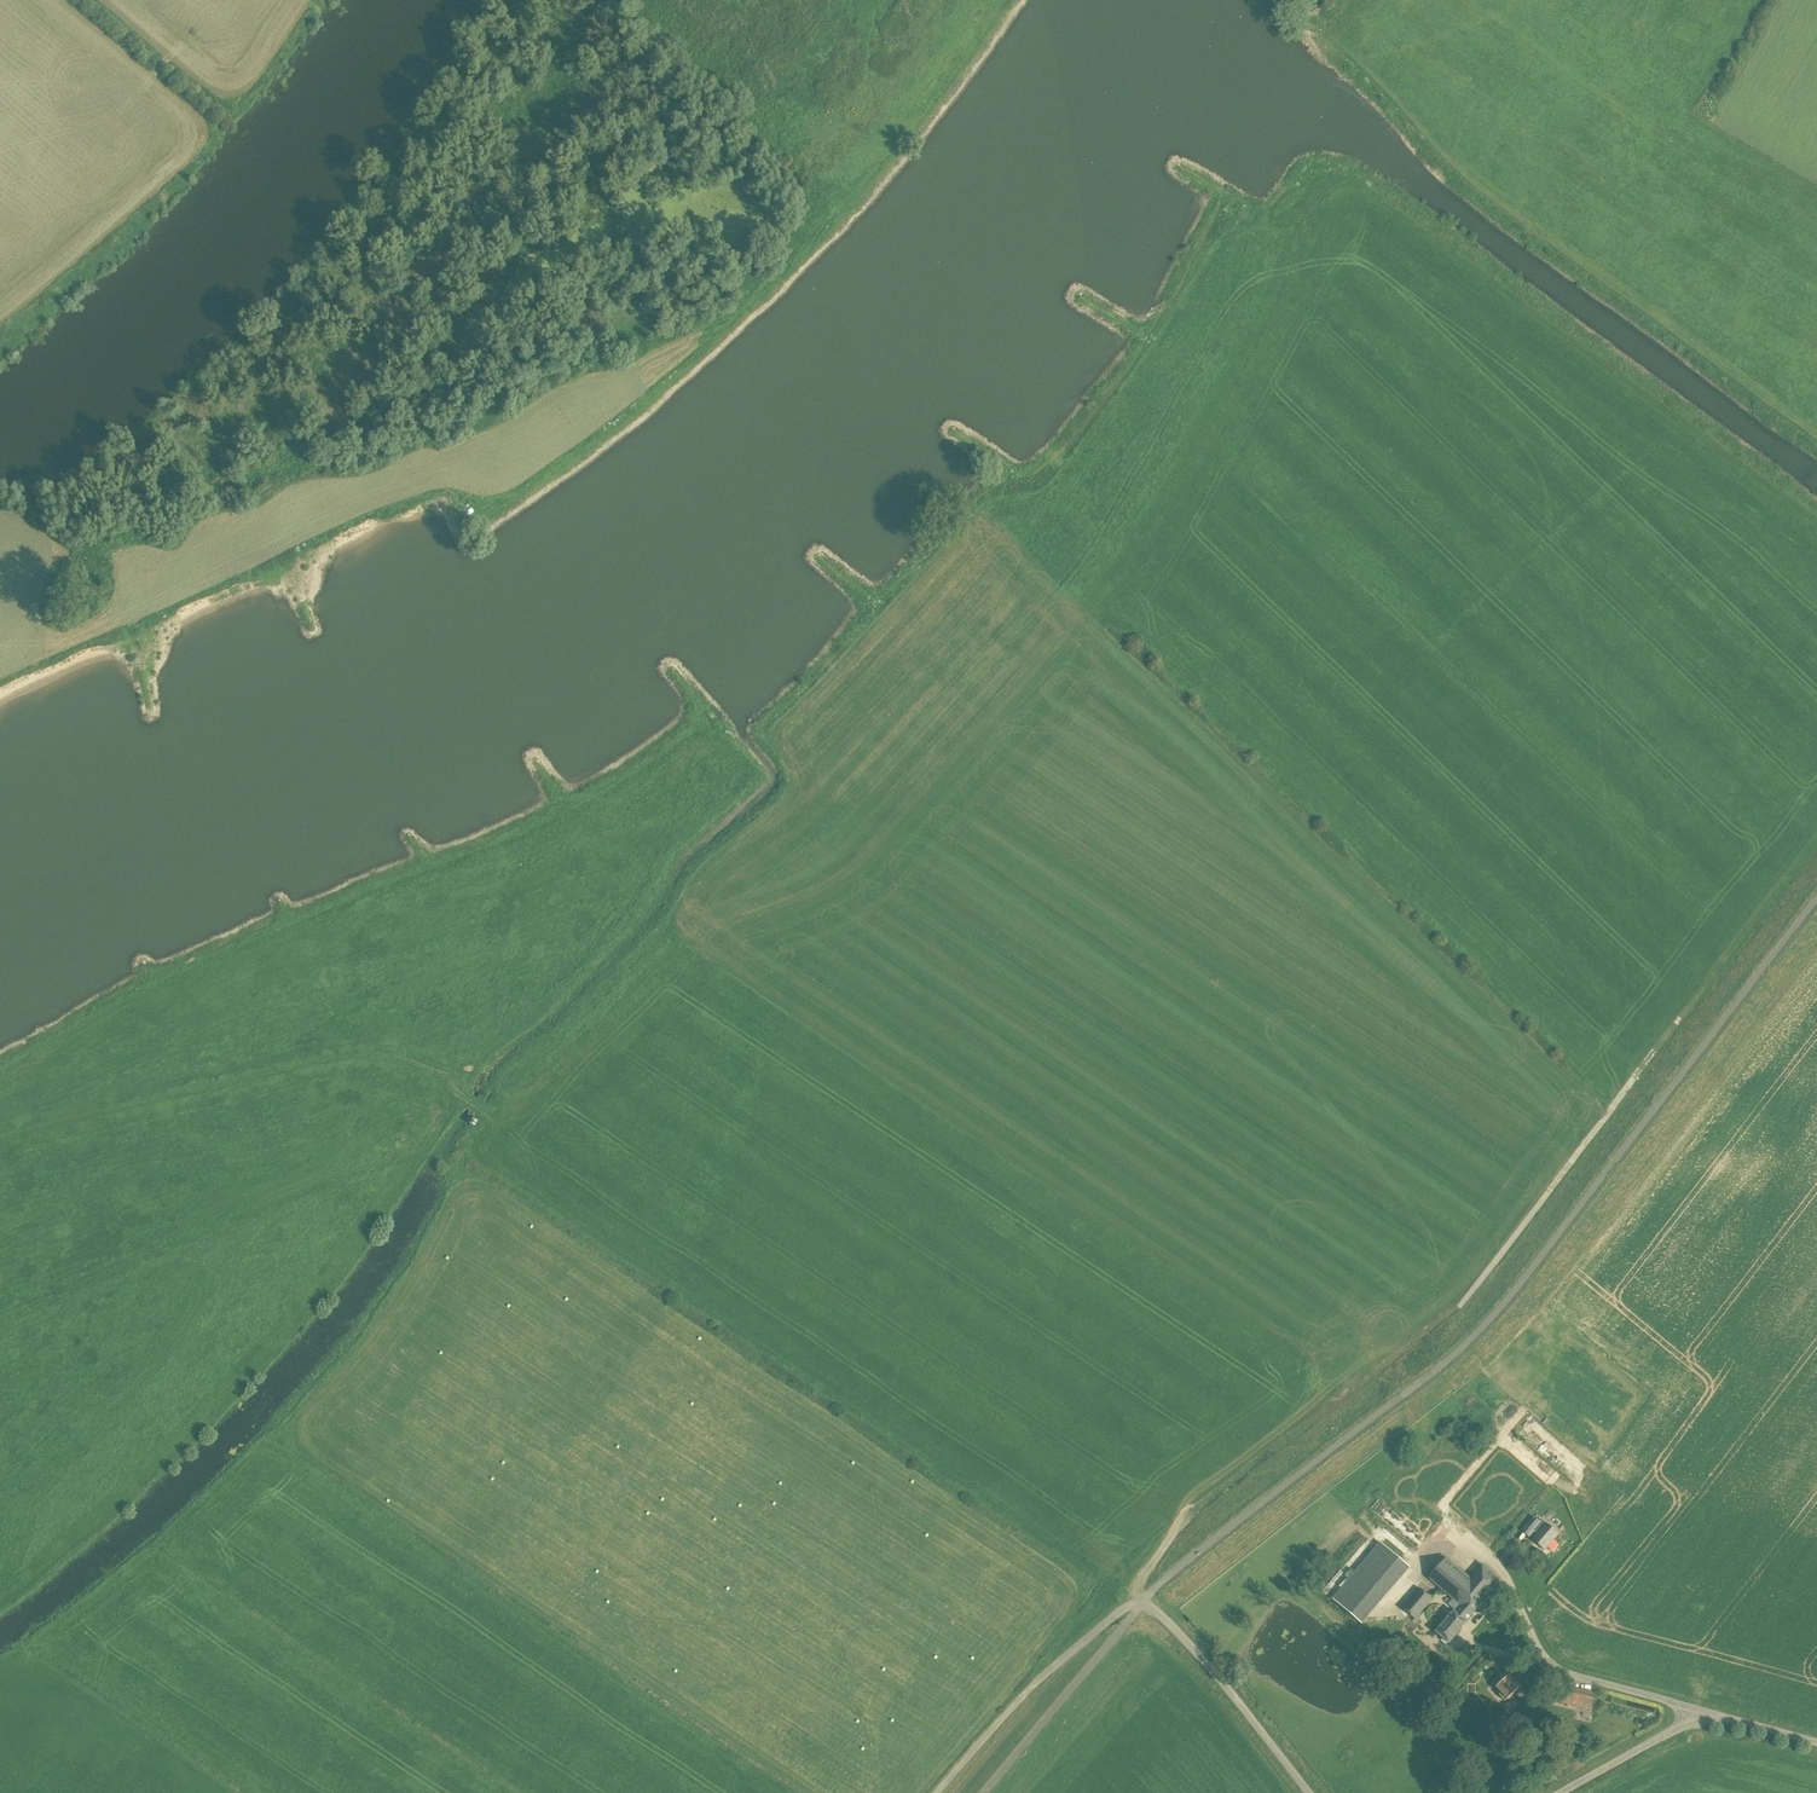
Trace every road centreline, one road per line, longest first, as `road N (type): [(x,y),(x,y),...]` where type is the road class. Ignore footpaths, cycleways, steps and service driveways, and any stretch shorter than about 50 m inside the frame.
road 1 (unclassified): [(1816,1743),(1704,1718),(1566,1792)]
road 2 (track): [(1789,867),(1635,1076)]
road 3 (unclassified): [(1309,1792),(1145,1599)]

